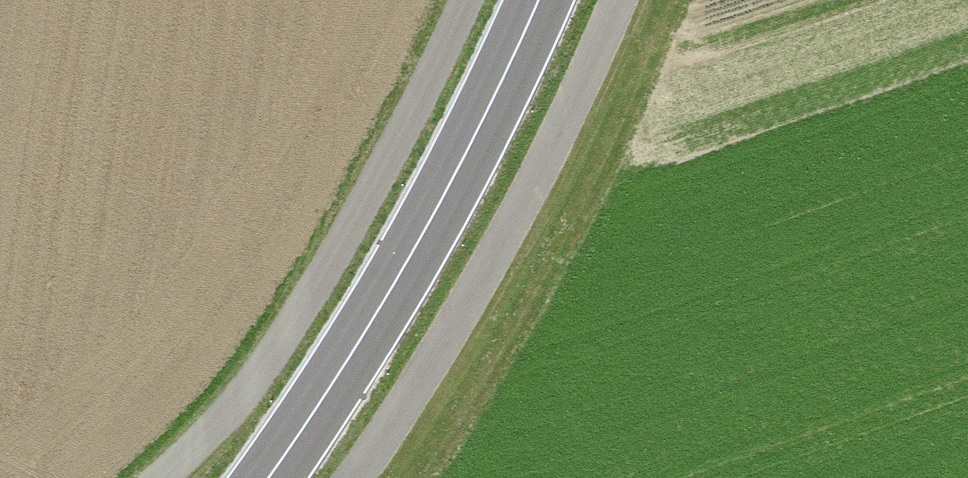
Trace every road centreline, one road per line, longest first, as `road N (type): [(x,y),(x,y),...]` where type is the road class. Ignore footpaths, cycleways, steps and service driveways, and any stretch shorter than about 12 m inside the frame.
road 1 (secondary): [(266,477),(391,289),(536,0)]
road 2 (unclassified): [(351,477),(505,237),(579,96),(617,0)]

